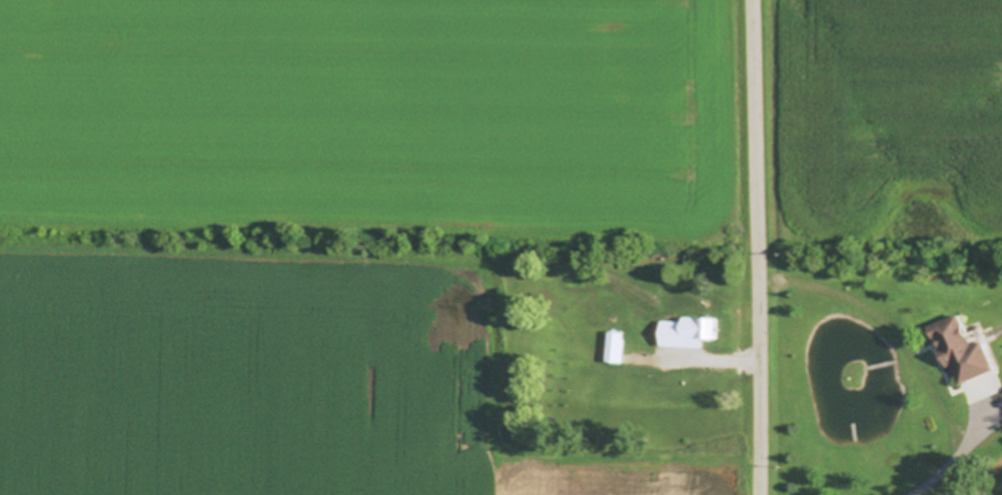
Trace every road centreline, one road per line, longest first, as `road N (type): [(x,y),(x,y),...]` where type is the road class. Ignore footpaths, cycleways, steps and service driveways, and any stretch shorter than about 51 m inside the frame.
road 1 (residential): [(760,494),(754,0)]

